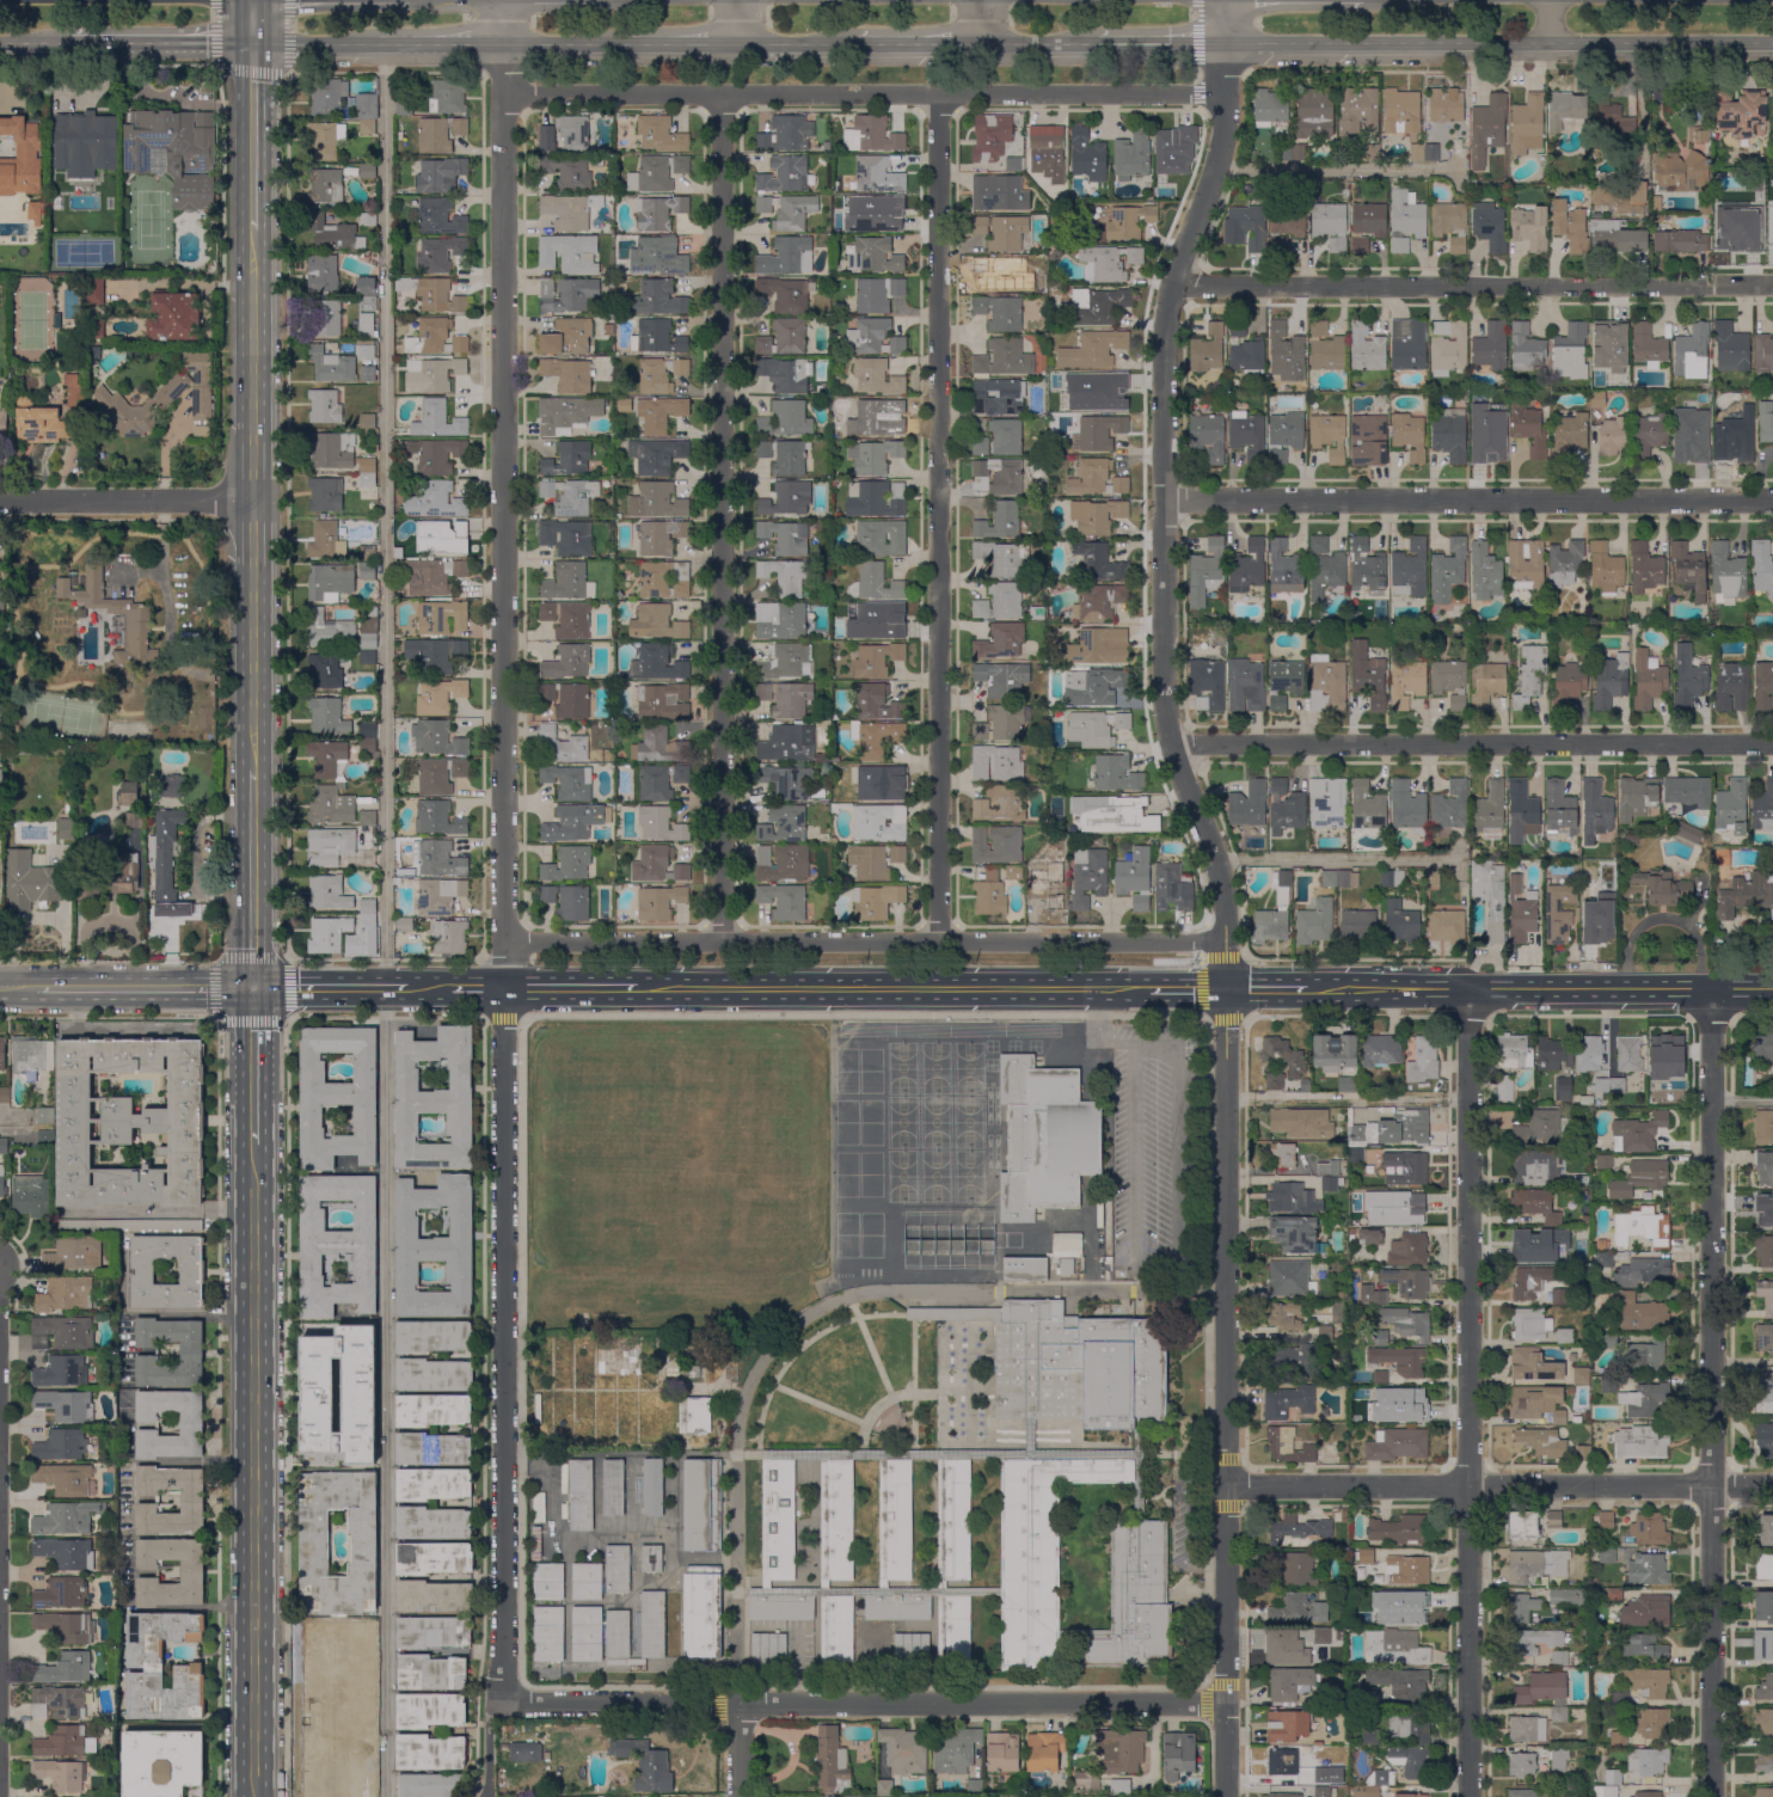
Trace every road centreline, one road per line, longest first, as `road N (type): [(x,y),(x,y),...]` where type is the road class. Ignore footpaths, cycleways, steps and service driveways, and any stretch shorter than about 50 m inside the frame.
road 1 (residential): [(492,1796),(490,1721),(502,1679),(503,43)]
road 2 (residential): [(1225,1485),(1223,909),(1168,718),(1162,338),(1171,287),(1221,147),(1222,43)]
road 3 (residential): [(938,943),(939,96)]
road 4 (residential): [(722,943),(723,96)]
road 5 (residential): [(1711,1796),(1711,989)]
road 6 (residential): [(1468,1796),(1468,989)]
road 7 (residential): [(504,942),(1225,943)]
road 8 (residential): [(503,94),(1223,94)]
road 9 (primary): [(255,1796),(256,1146)]
road 10 (residential): [(1772,501),(1164,501)]
road 11 (residential): [(1772,285),(1171,287)]
road 12 (residential): [(1772,745),(1176,747)]
road 13 (tertiary): [(1222,43),(1772,43)]
road 14 (residential): [(1772,1485),(1225,1485)]
road 15 (primary): [(256,771),(253,228)]
road 16 (secondary): [(1148,987),(633,987)]
road 17 (residential): [(1226,1703),(740,1703)]
road 18 (secondary): [(1772,990),(1308,988)]
road 19 (residential): [(254,499),(0,501)]
road 20 (residential): [(740,1703),(501,1703)]
road 21 (residential): [(1226,1703),(1225,1485)]
road 22 (secondary): [(254,987),(36,988)]
road 23 (primary): [(254,987),(256,771)]
road 24 (primary): [(253,228),(252,42)]
road 25 (tertiary): [(68,42),(252,42)]
road 26 (primary): [(256,1146),(254,987)]
road 27 (secondary): [(406,987),(254,987)]
road 28 (secondary): [(633,987),(503,987)]
road 29 (tertiary): [(252,42),(378,43)]
road 30 (tertiary): [(857,44),(983,44)]
road 31 (tertiary): [(378,43),(503,43)]
road 32 (tertiary): [(503,43),(625,43)]

